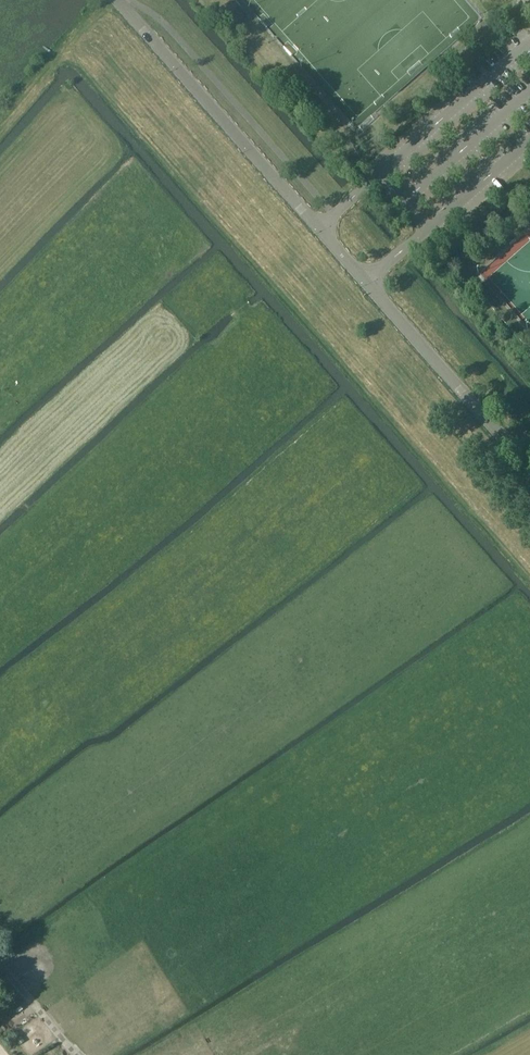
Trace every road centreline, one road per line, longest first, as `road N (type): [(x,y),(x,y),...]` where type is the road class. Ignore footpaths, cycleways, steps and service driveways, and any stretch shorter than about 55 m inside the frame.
road 1 (unclassified): [(119,0),(529,469)]

